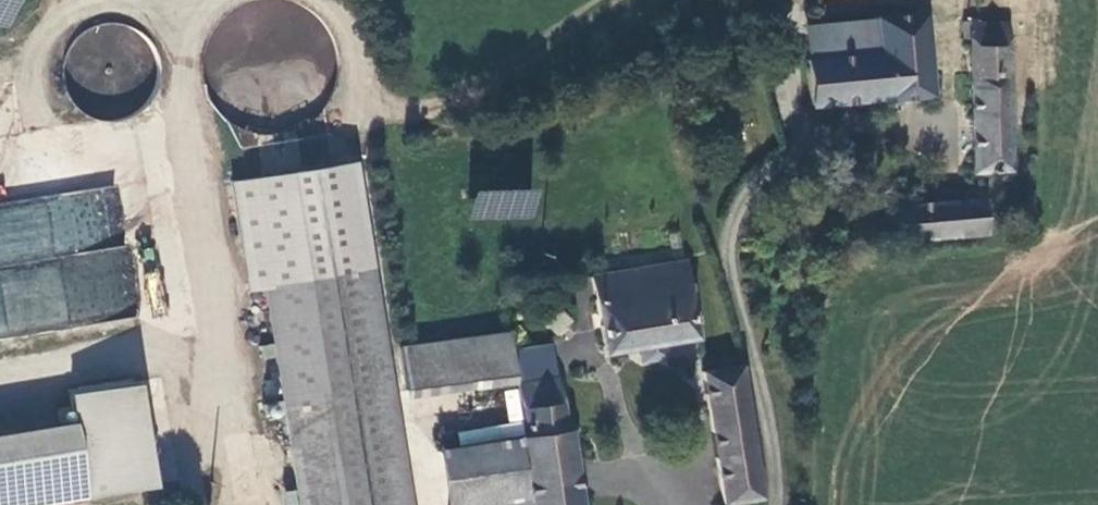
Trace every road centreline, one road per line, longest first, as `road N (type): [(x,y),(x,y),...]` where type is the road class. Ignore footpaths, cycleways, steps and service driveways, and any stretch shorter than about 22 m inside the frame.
road 1 (track): [(774,504),(772,439),(727,258),(727,208),(753,177),(797,147)]

